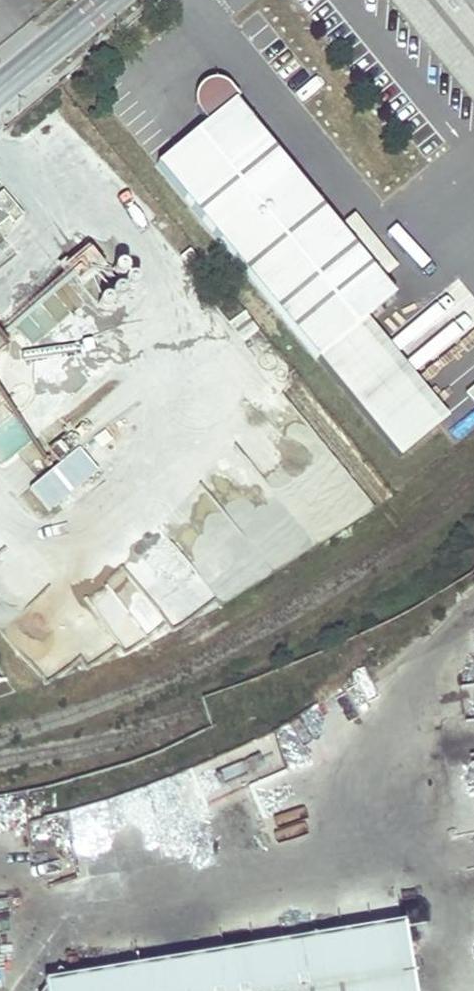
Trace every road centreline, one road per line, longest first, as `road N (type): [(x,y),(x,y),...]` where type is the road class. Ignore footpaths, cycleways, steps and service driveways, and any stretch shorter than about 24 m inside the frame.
road 1 (unclassified): [(0,91),(110,0)]

